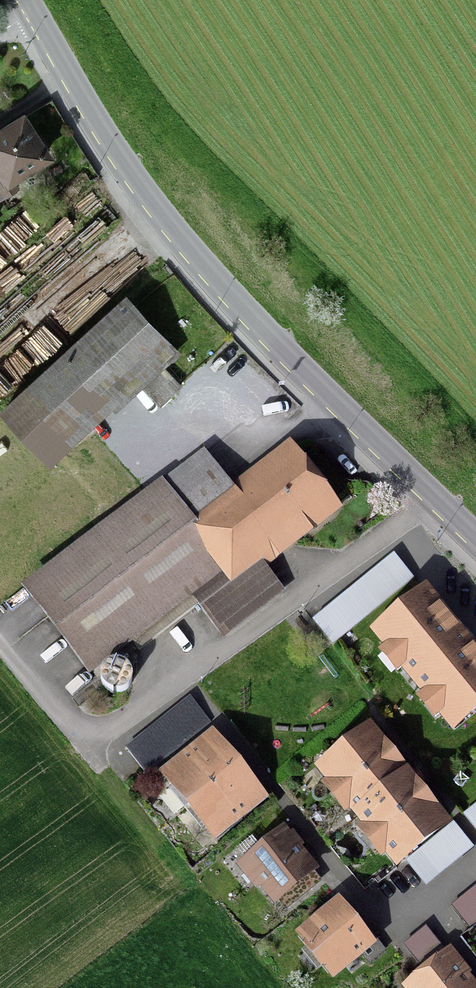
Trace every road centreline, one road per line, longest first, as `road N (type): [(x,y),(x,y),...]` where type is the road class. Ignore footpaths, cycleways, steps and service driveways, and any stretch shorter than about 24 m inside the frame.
road 1 (secondary): [(437,505),(291,363),(157,215),(32,12)]
road 2 (residential): [(426,902),(393,929),(187,680)]
road 3 (residential): [(437,505),(187,680)]
road 4 (residential): [(187,680),(99,743),(81,742),(0,646)]

